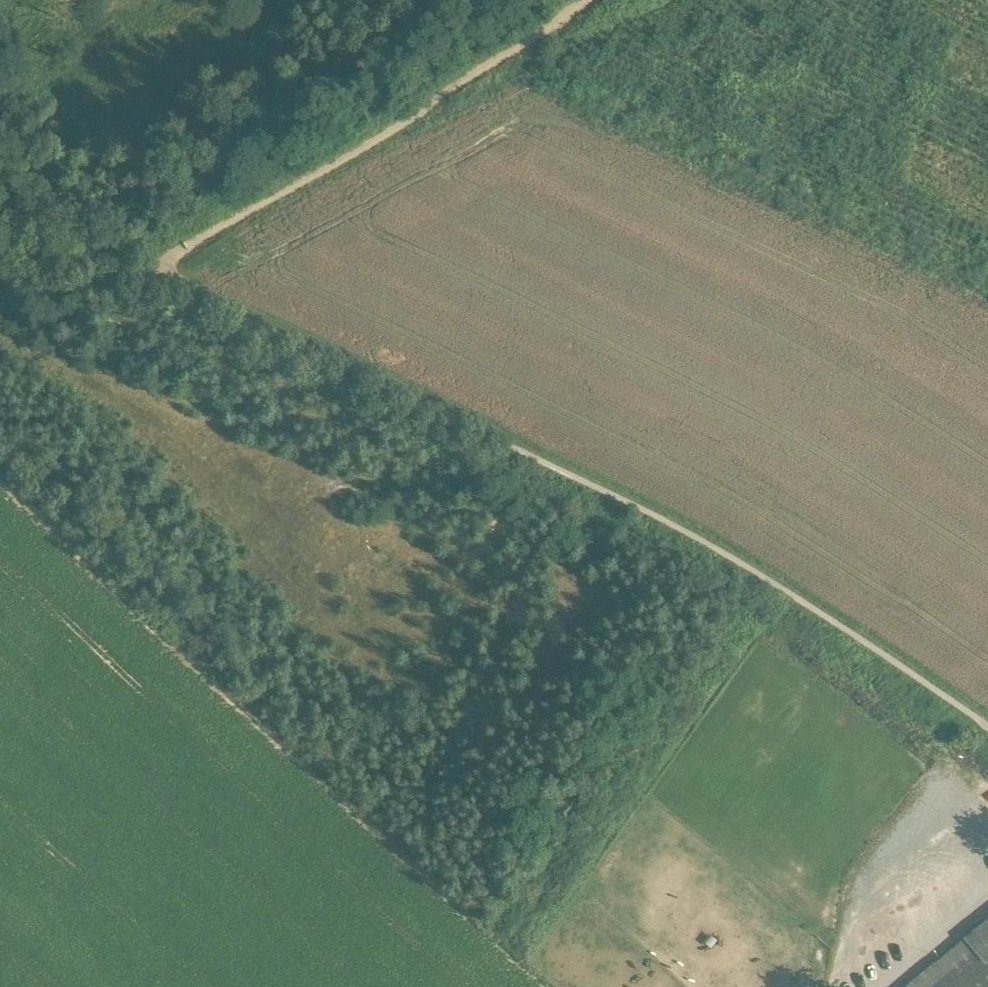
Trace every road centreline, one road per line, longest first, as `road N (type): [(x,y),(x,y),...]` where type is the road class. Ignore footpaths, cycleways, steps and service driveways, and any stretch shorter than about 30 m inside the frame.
road 1 (track): [(650,0),(182,243),(160,283)]
road 2 (unclassified): [(892,986),(987,909)]

